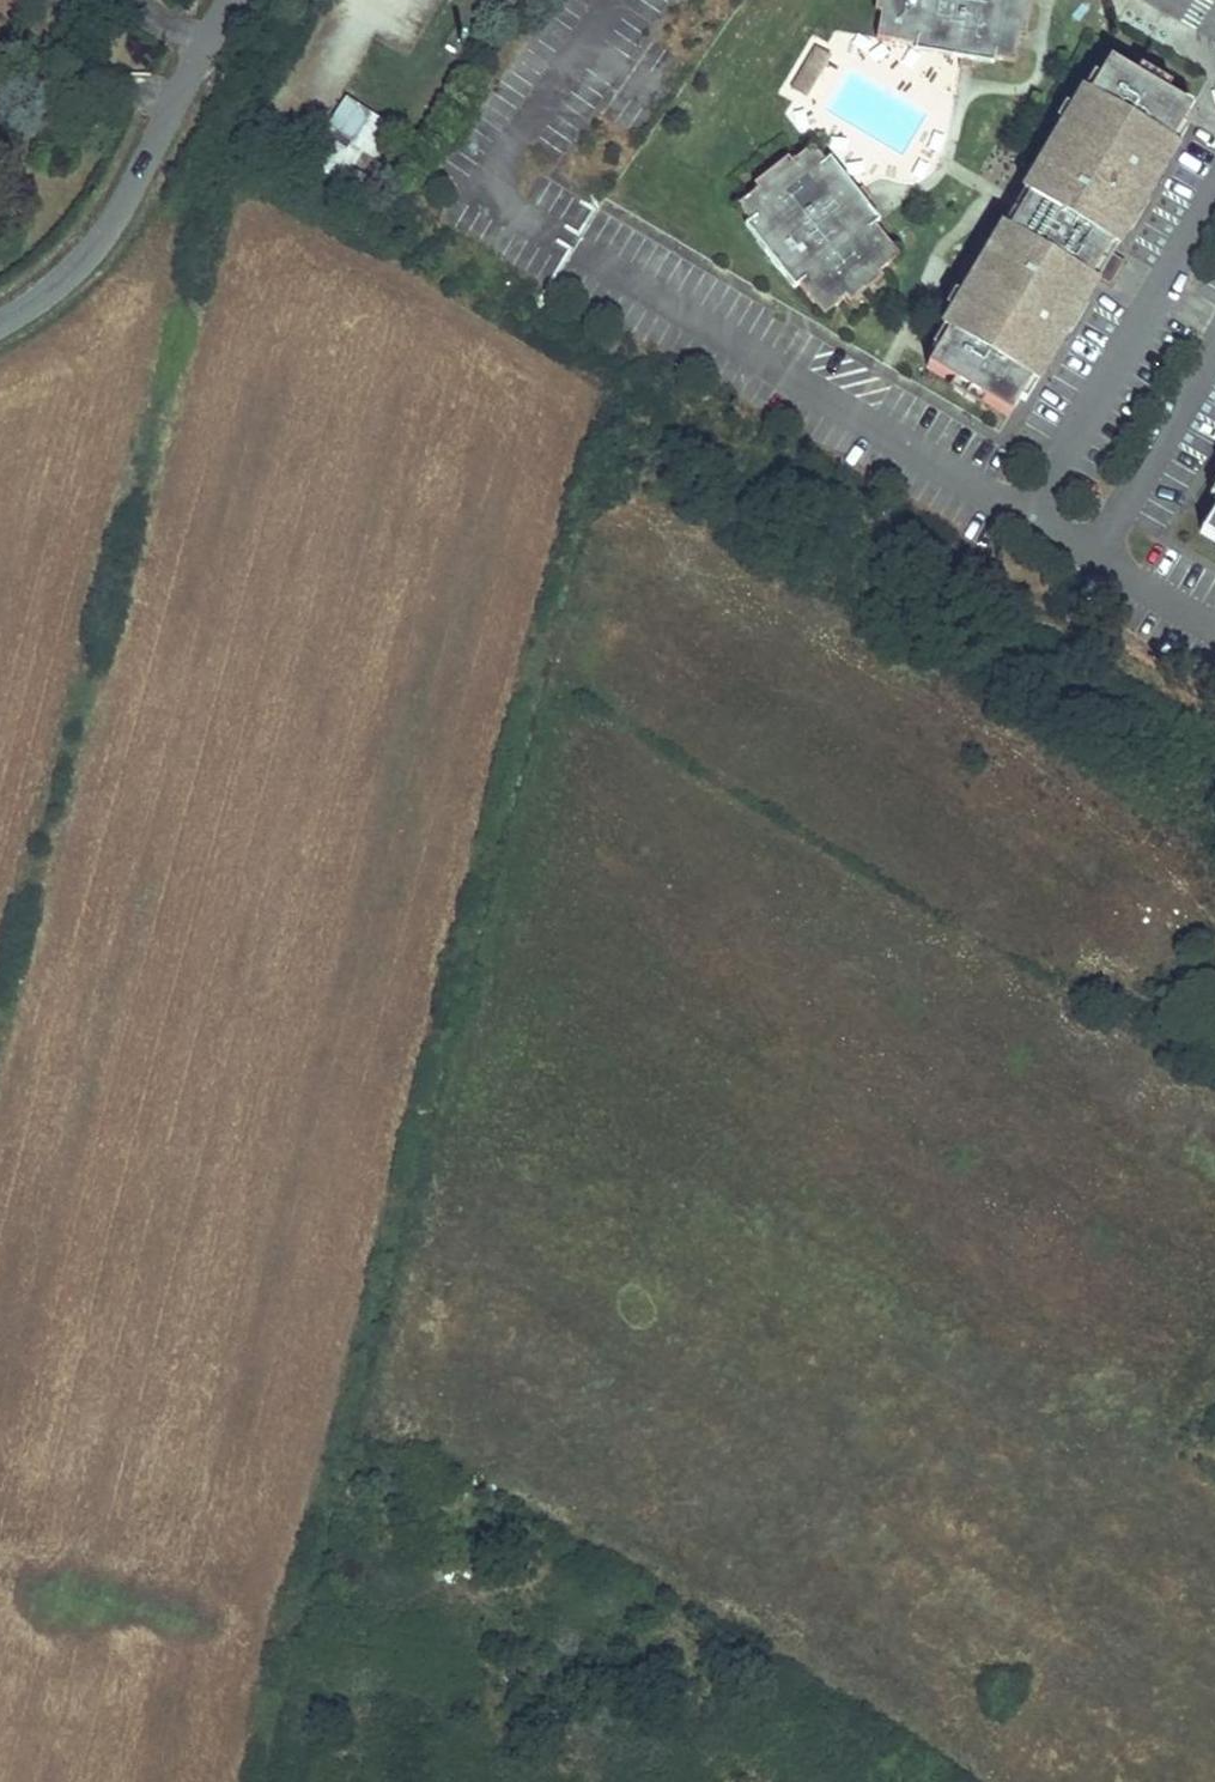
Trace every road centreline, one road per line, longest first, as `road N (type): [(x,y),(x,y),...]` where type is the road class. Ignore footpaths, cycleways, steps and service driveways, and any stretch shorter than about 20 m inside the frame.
road 1 (unclassified): [(0,328),(81,269),(240,0)]

